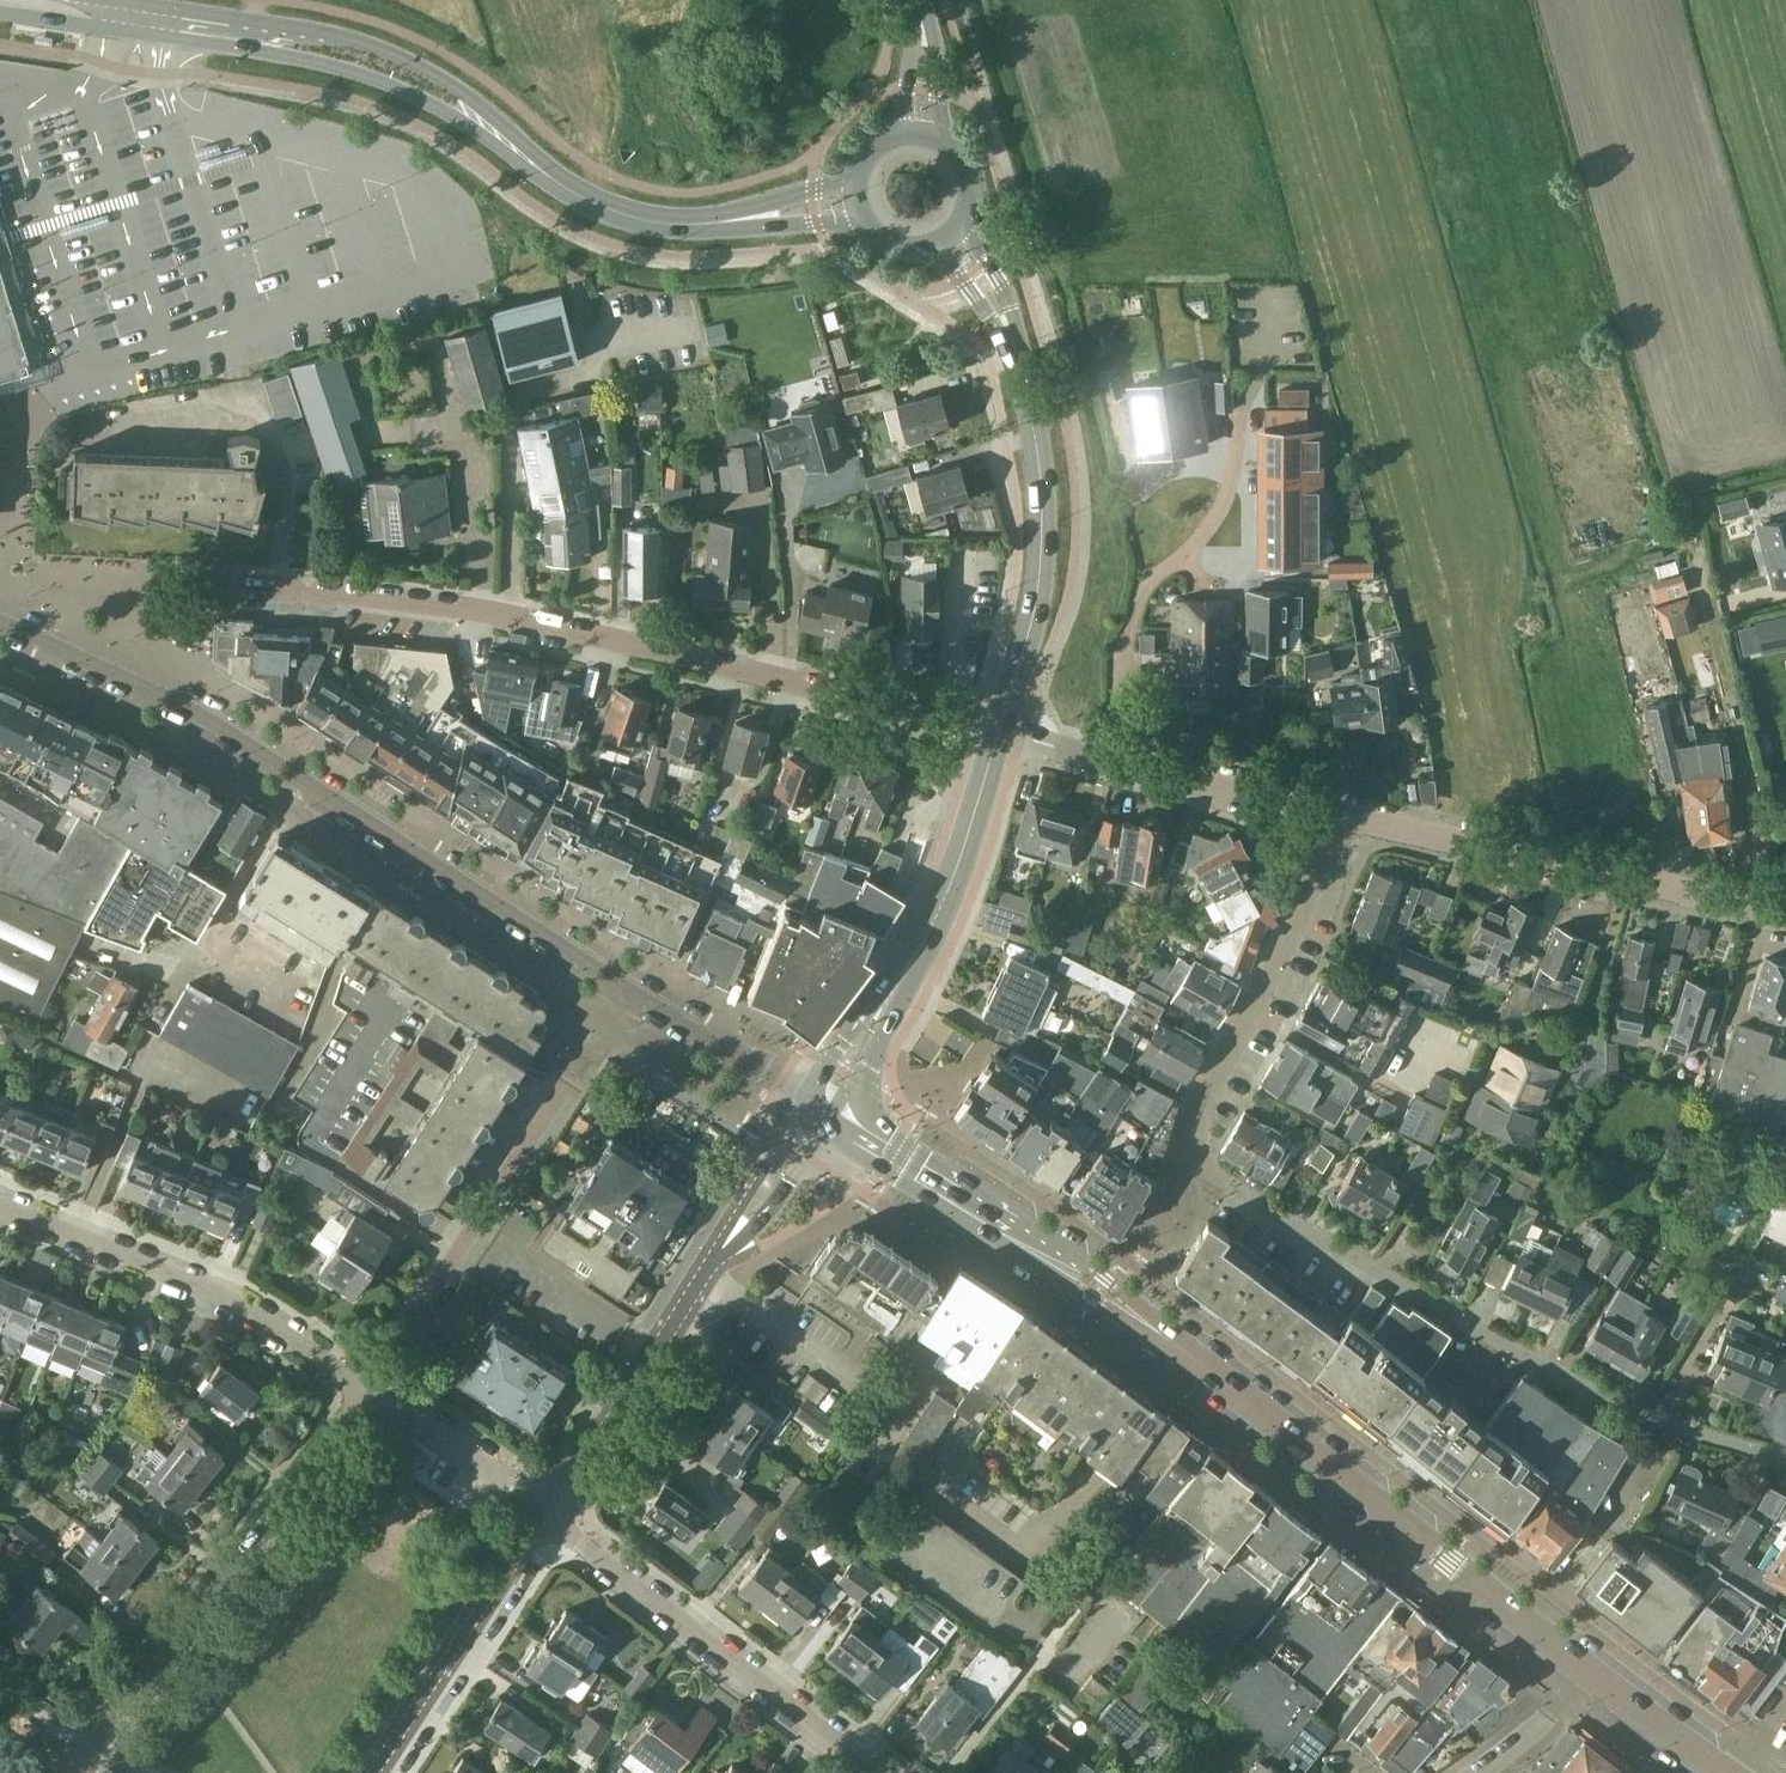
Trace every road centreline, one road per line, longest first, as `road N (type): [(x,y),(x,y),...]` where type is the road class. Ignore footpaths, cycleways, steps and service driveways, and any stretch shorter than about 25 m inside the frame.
road 1 (residential): [(1785,1459),(1639,1411),(1545,1367),(1192,1156),(1201,1116),(1297,925),(1331,813)]
road 2 (residential): [(835,1108),(695,1032),(194,711),(0,618)]
road 3 (secondary): [(1587,1671),(1213,1371),(835,1108)]
road 4 (secondary): [(855,198),(720,222),(622,214),(558,182),(425,85),(375,63),(121,14)]
road 5 (residential): [(238,592),(462,608),(1000,732)]
road 6 (secondary): [(1000,732),(1031,641),(1044,498),(1037,438),(1000,309),(949,237)]
road 7 (residential): [(553,1515),(715,1259),(796,1148),(835,1108)]
road 8 (residential): [(1331,813),(1785,910)]
road 9 (residential): [(84,1748),(356,1376)]
road 10 (residential): [(891,1772),(553,1515)]
road 11 (secondary): [(835,1108),(845,1072),(926,938),(1000,732)]
road 12 (residential): [(356,1376),(556,1100),(591,1038)]
road 13 (residential): [(0,1199),(226,1291),(356,1376)]
road 14 (residential): [(1000,732),(1331,813)]
road 15 (residential): [(379,1772),(553,1515)]
road 16 (residential): [(356,1376),(553,1515)]
road 17 (secondary): [(1718,1772),(1587,1671)]
road 18 (residential): [(1587,1671),(1543,1725),(1474,1772)]
road 19 (secondary): [(949,237),(969,208),(970,173),(950,144),(917,131)]
road 20 (secondary): [(917,131),(924,46),(917,0)]
road 21 (secondary): [(855,198),(869,229),(899,247),(949,237)]

